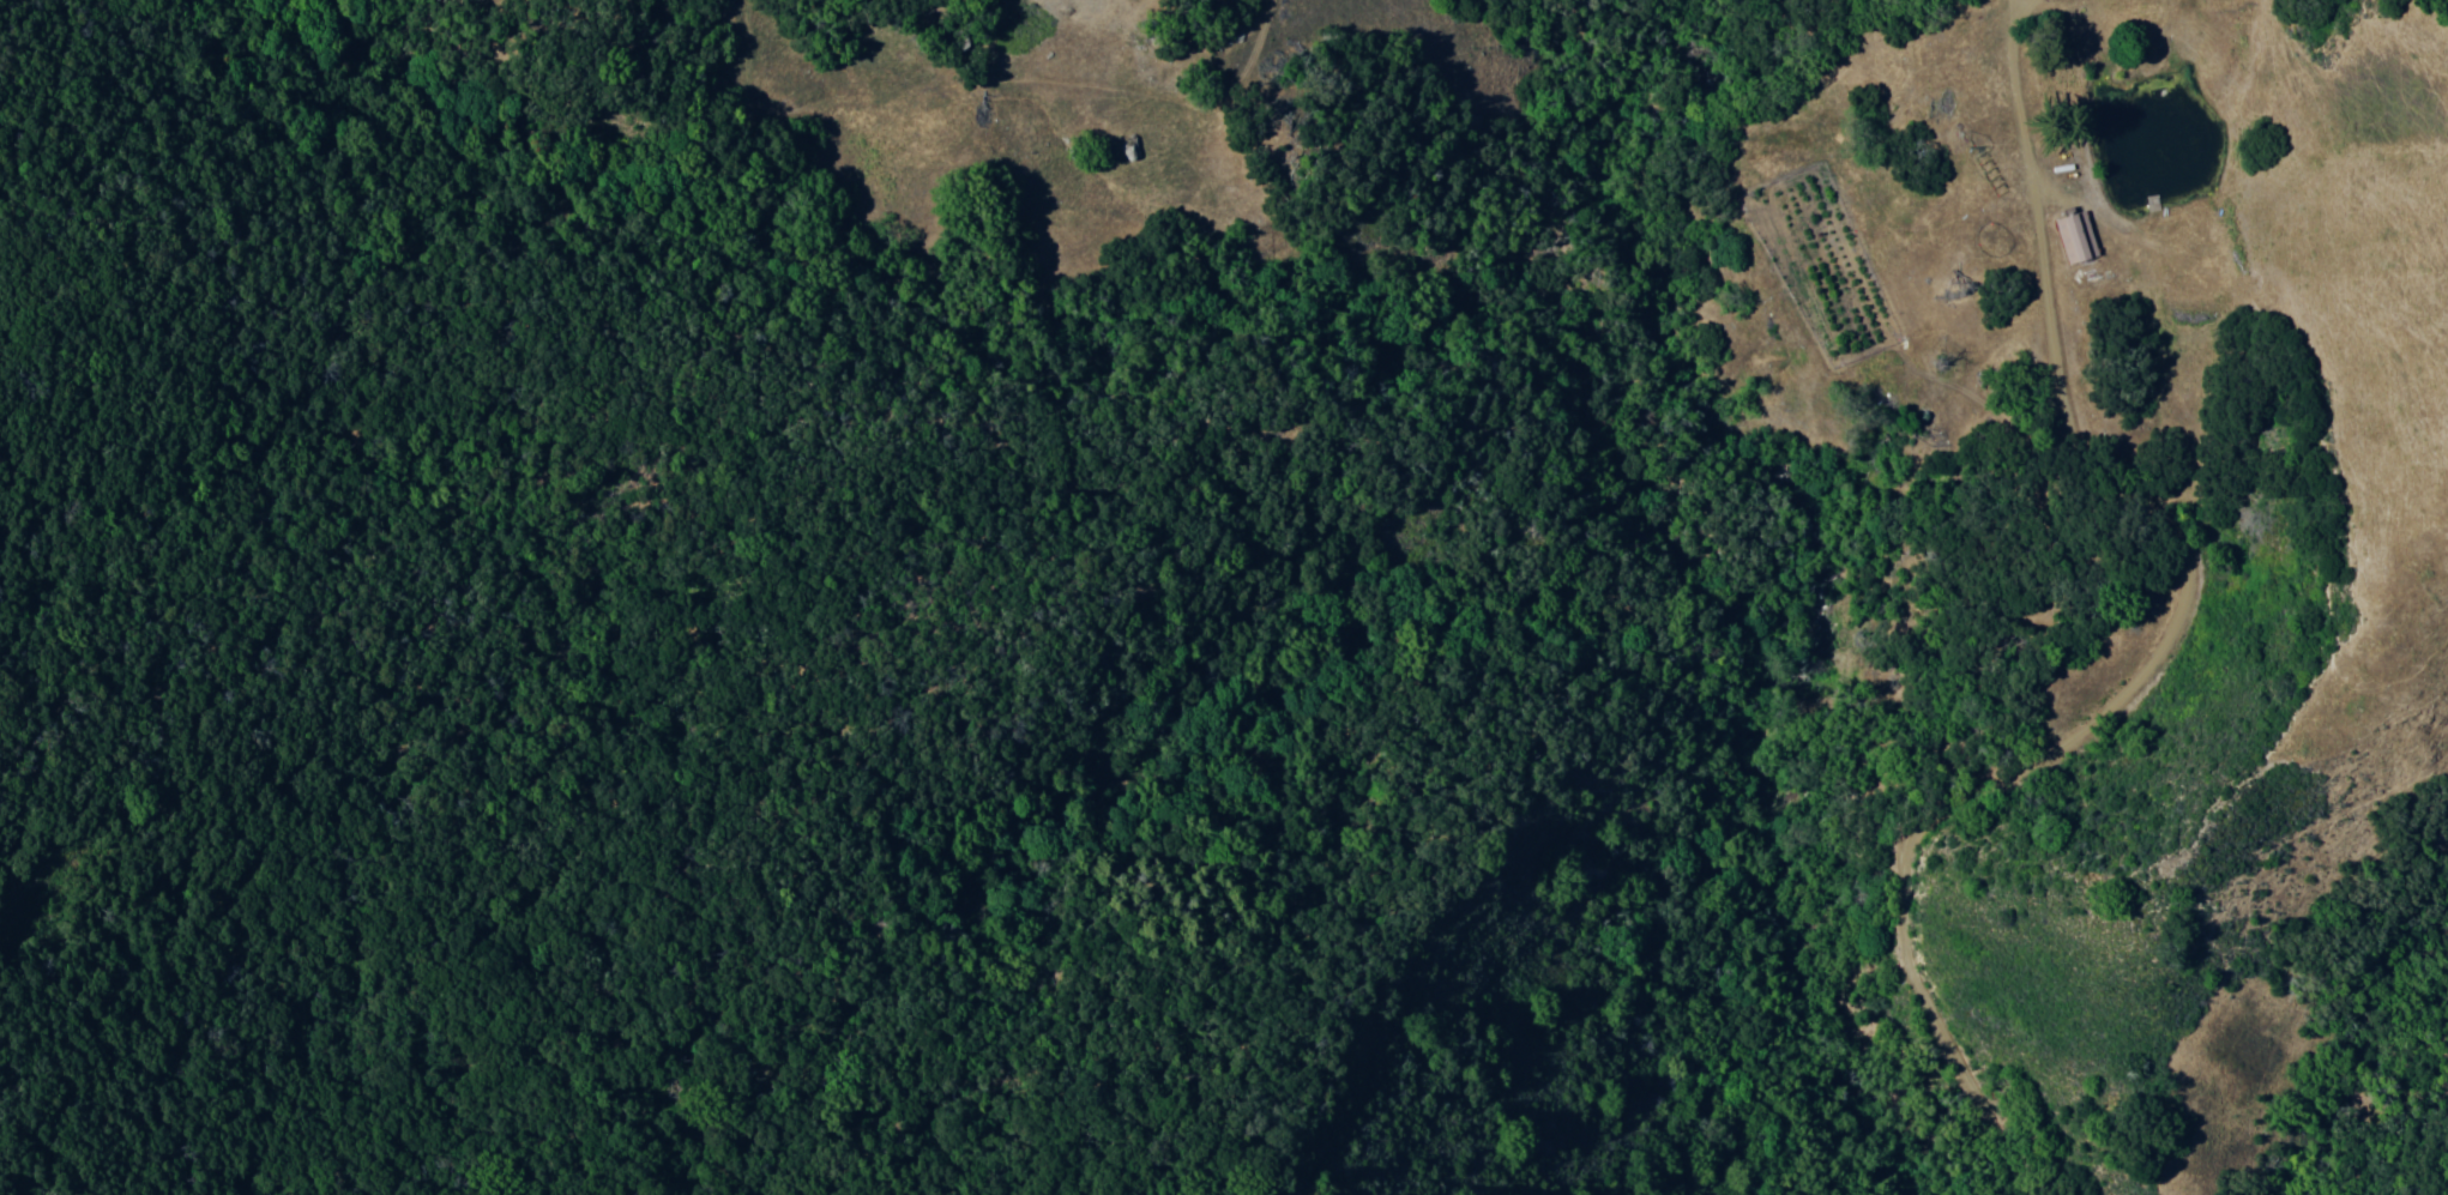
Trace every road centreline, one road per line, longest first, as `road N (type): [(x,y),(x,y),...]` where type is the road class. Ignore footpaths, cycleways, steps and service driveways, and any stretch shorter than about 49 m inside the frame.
road 1 (track): [(2022,122),(2011,0)]

